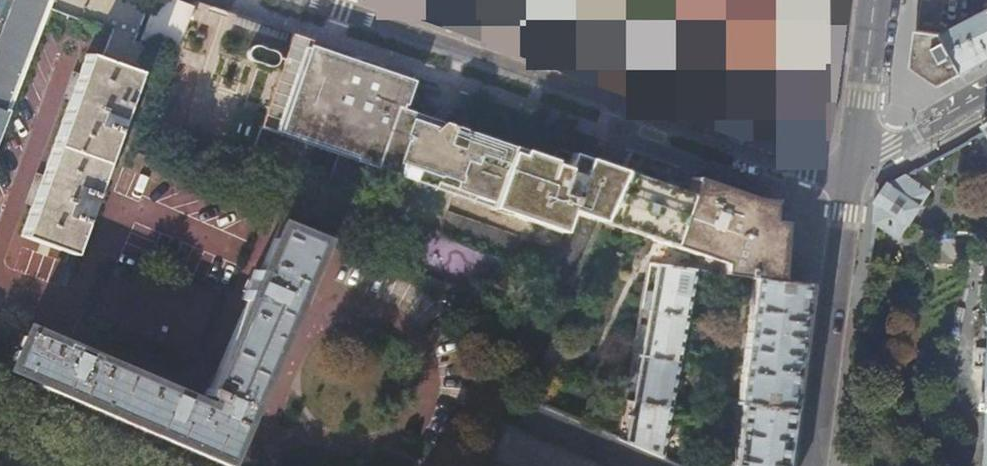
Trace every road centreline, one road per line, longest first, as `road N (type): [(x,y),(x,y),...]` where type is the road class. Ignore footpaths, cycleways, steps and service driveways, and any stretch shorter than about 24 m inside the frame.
road 1 (residential): [(311,0),(808,171),(851,170)]
road 2 (residential): [(851,170),(814,465)]
road 3 (residential): [(874,0),(851,170)]
road 4 (residential): [(851,170),(986,96)]

